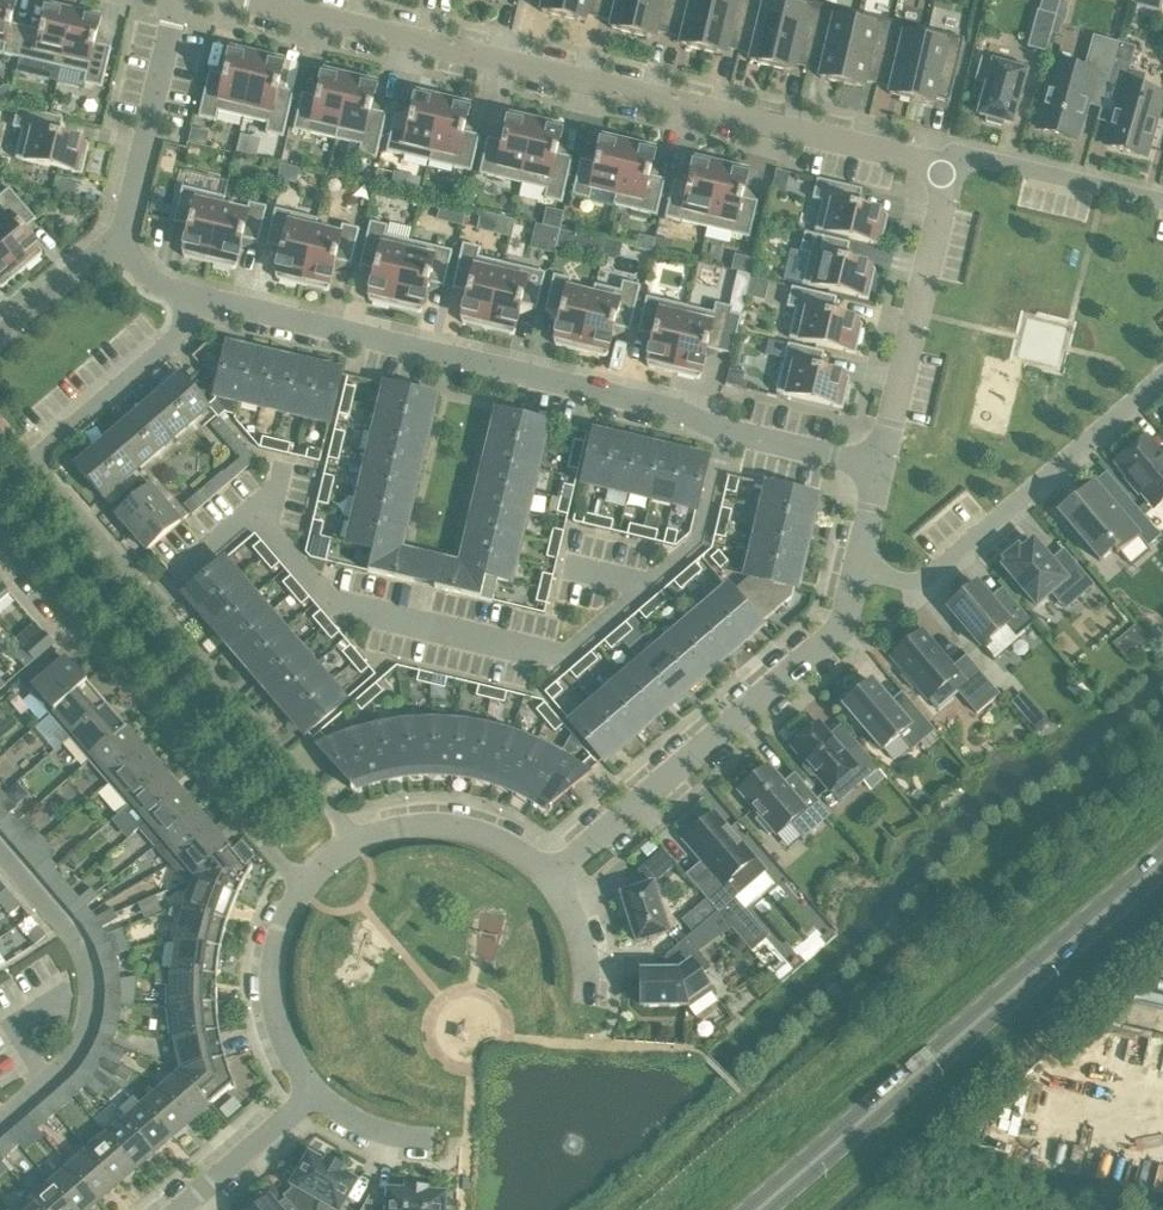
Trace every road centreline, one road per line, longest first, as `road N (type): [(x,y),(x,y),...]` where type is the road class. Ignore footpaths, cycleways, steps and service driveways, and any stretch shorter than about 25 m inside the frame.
road 1 (residential): [(154,599),(258,510),(353,615),(562,663),(704,535),(727,432)]
road 2 (residential): [(950,169),(265,0)]
road 3 (residential): [(727,432),(659,405),(191,296)]
road 4 (primary): [(754,1209),(1162,860)]
road 5 (residential): [(0,537),(301,889)]
road 6 (residential): [(857,568),(842,626),(550,883)]
road 7 (residential): [(154,599),(33,462),(180,333),(191,296)]
road 8 (residential): [(1162,379),(933,587),(857,568)]
road 9 (residential): [(0,1120),(69,1060),(93,1002),(81,949),(0,855)]
road 10 (residential): [(359,841),(154,599)]
road 11 (residential): [(950,169),(880,468)]
road 12 (residential): [(116,240),(178,0)]
road 13 (residential): [(301,889),(275,947),(274,1010),(297,1068),(317,1093)]
road 14 (residential): [(950,169),(977,159),(1162,204)]
road 15 (residential): [(550,883),(476,832),(417,825),(359,841)]
road 16 (residential): [(181,1209),(317,1093)]
road 17 (residential): [(880,468),(727,432)]
road 18 (residential): [(0,335),(116,240)]
road 19 (residential): [(584,998),(583,957),(550,883)]

